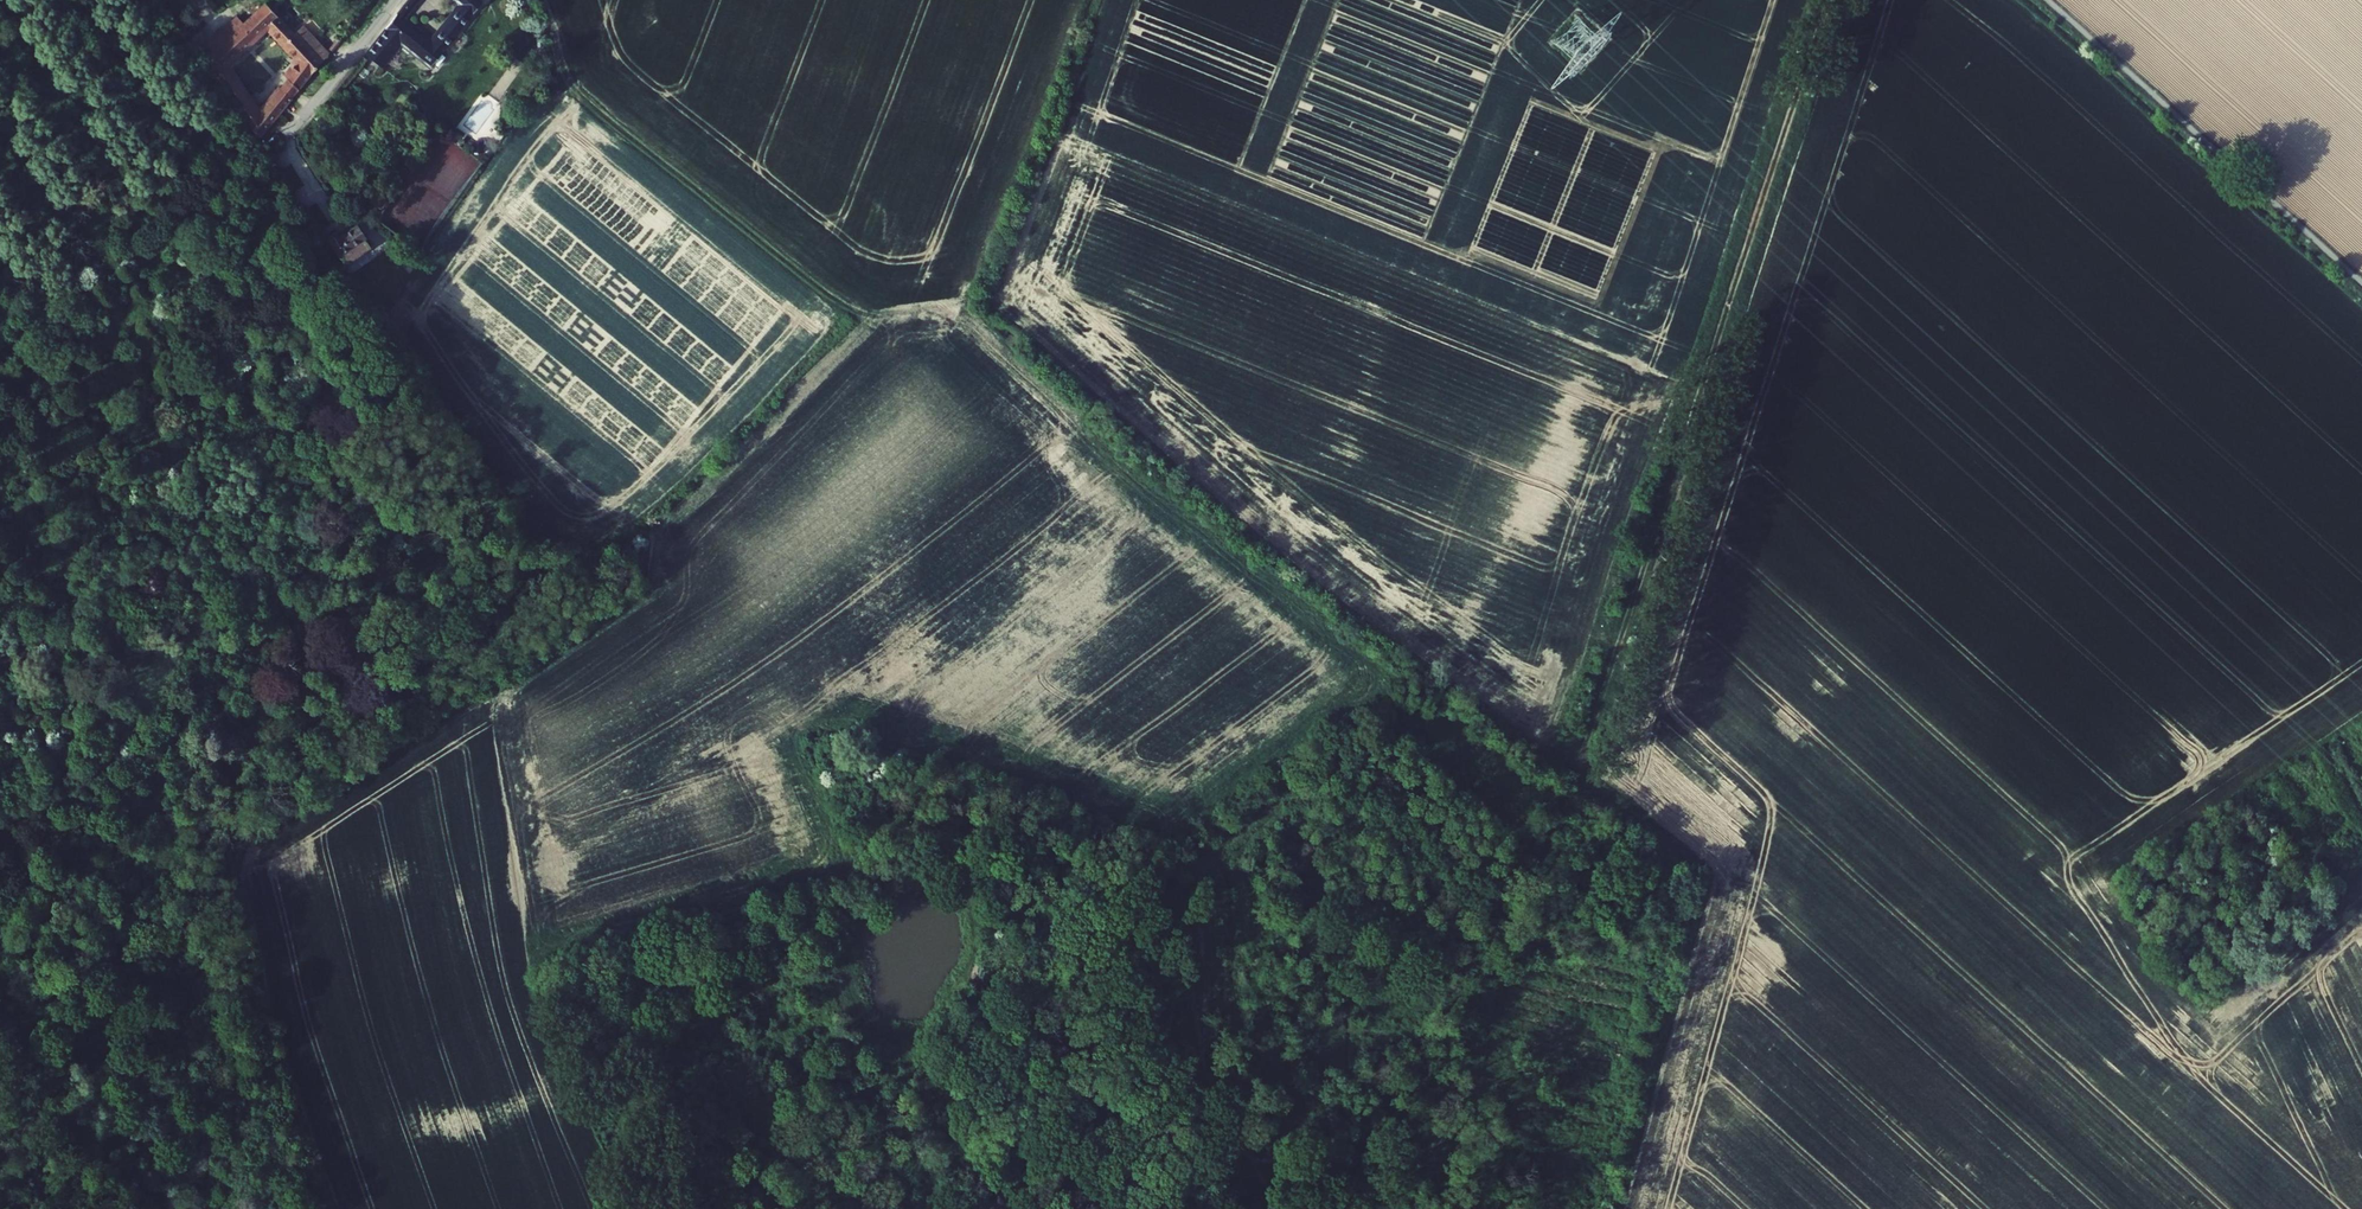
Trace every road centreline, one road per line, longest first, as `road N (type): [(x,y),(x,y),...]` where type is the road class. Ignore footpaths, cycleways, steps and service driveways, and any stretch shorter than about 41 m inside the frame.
road 1 (unclassified): [(1829,0),(1577,794)]
road 2 (track): [(546,0),(567,84),(845,317)]
road 3 (residential): [(395,0),(287,136),(333,216)]

